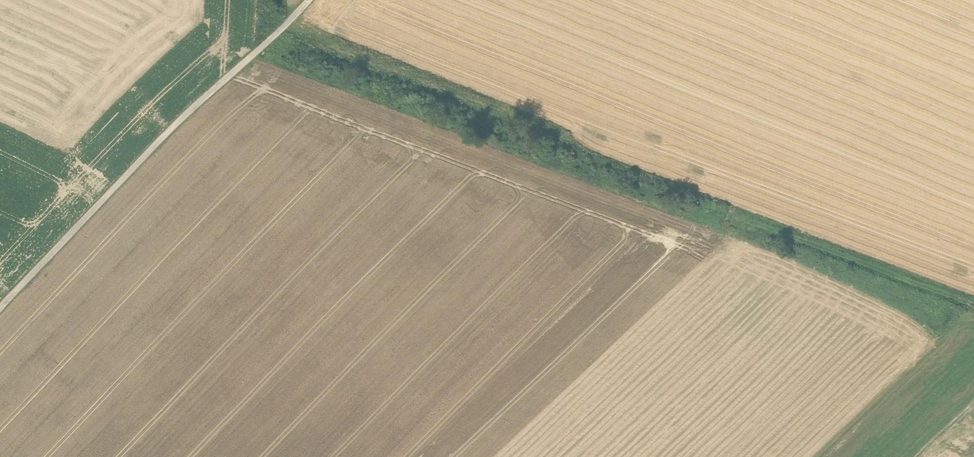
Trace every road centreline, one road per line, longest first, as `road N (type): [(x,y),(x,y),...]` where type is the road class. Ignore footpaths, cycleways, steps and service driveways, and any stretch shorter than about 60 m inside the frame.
road 1 (track): [(308,0),(0,308)]

